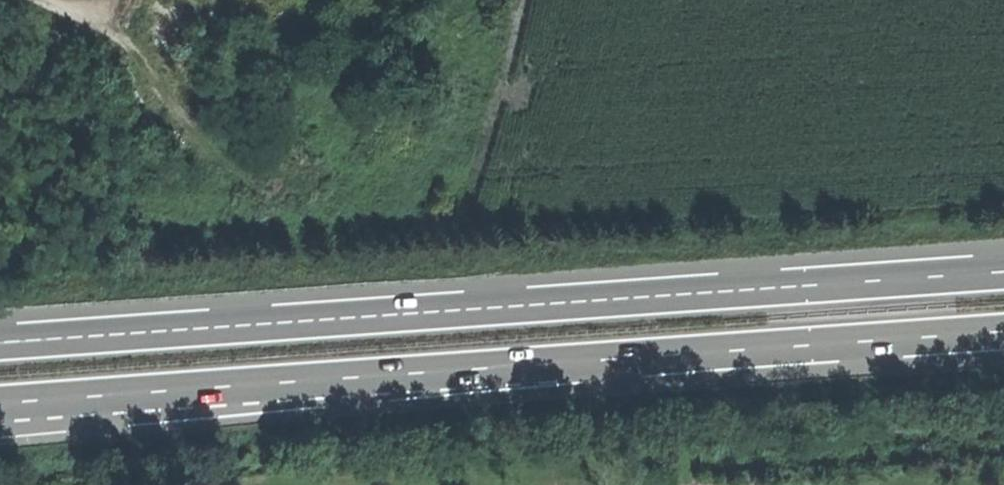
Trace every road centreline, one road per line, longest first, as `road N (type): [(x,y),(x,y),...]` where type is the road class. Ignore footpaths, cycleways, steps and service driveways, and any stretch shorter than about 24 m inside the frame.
road 1 (motorway): [(1003,270),(0,342)]
road 2 (motorway): [(0,400),(1003,331)]

